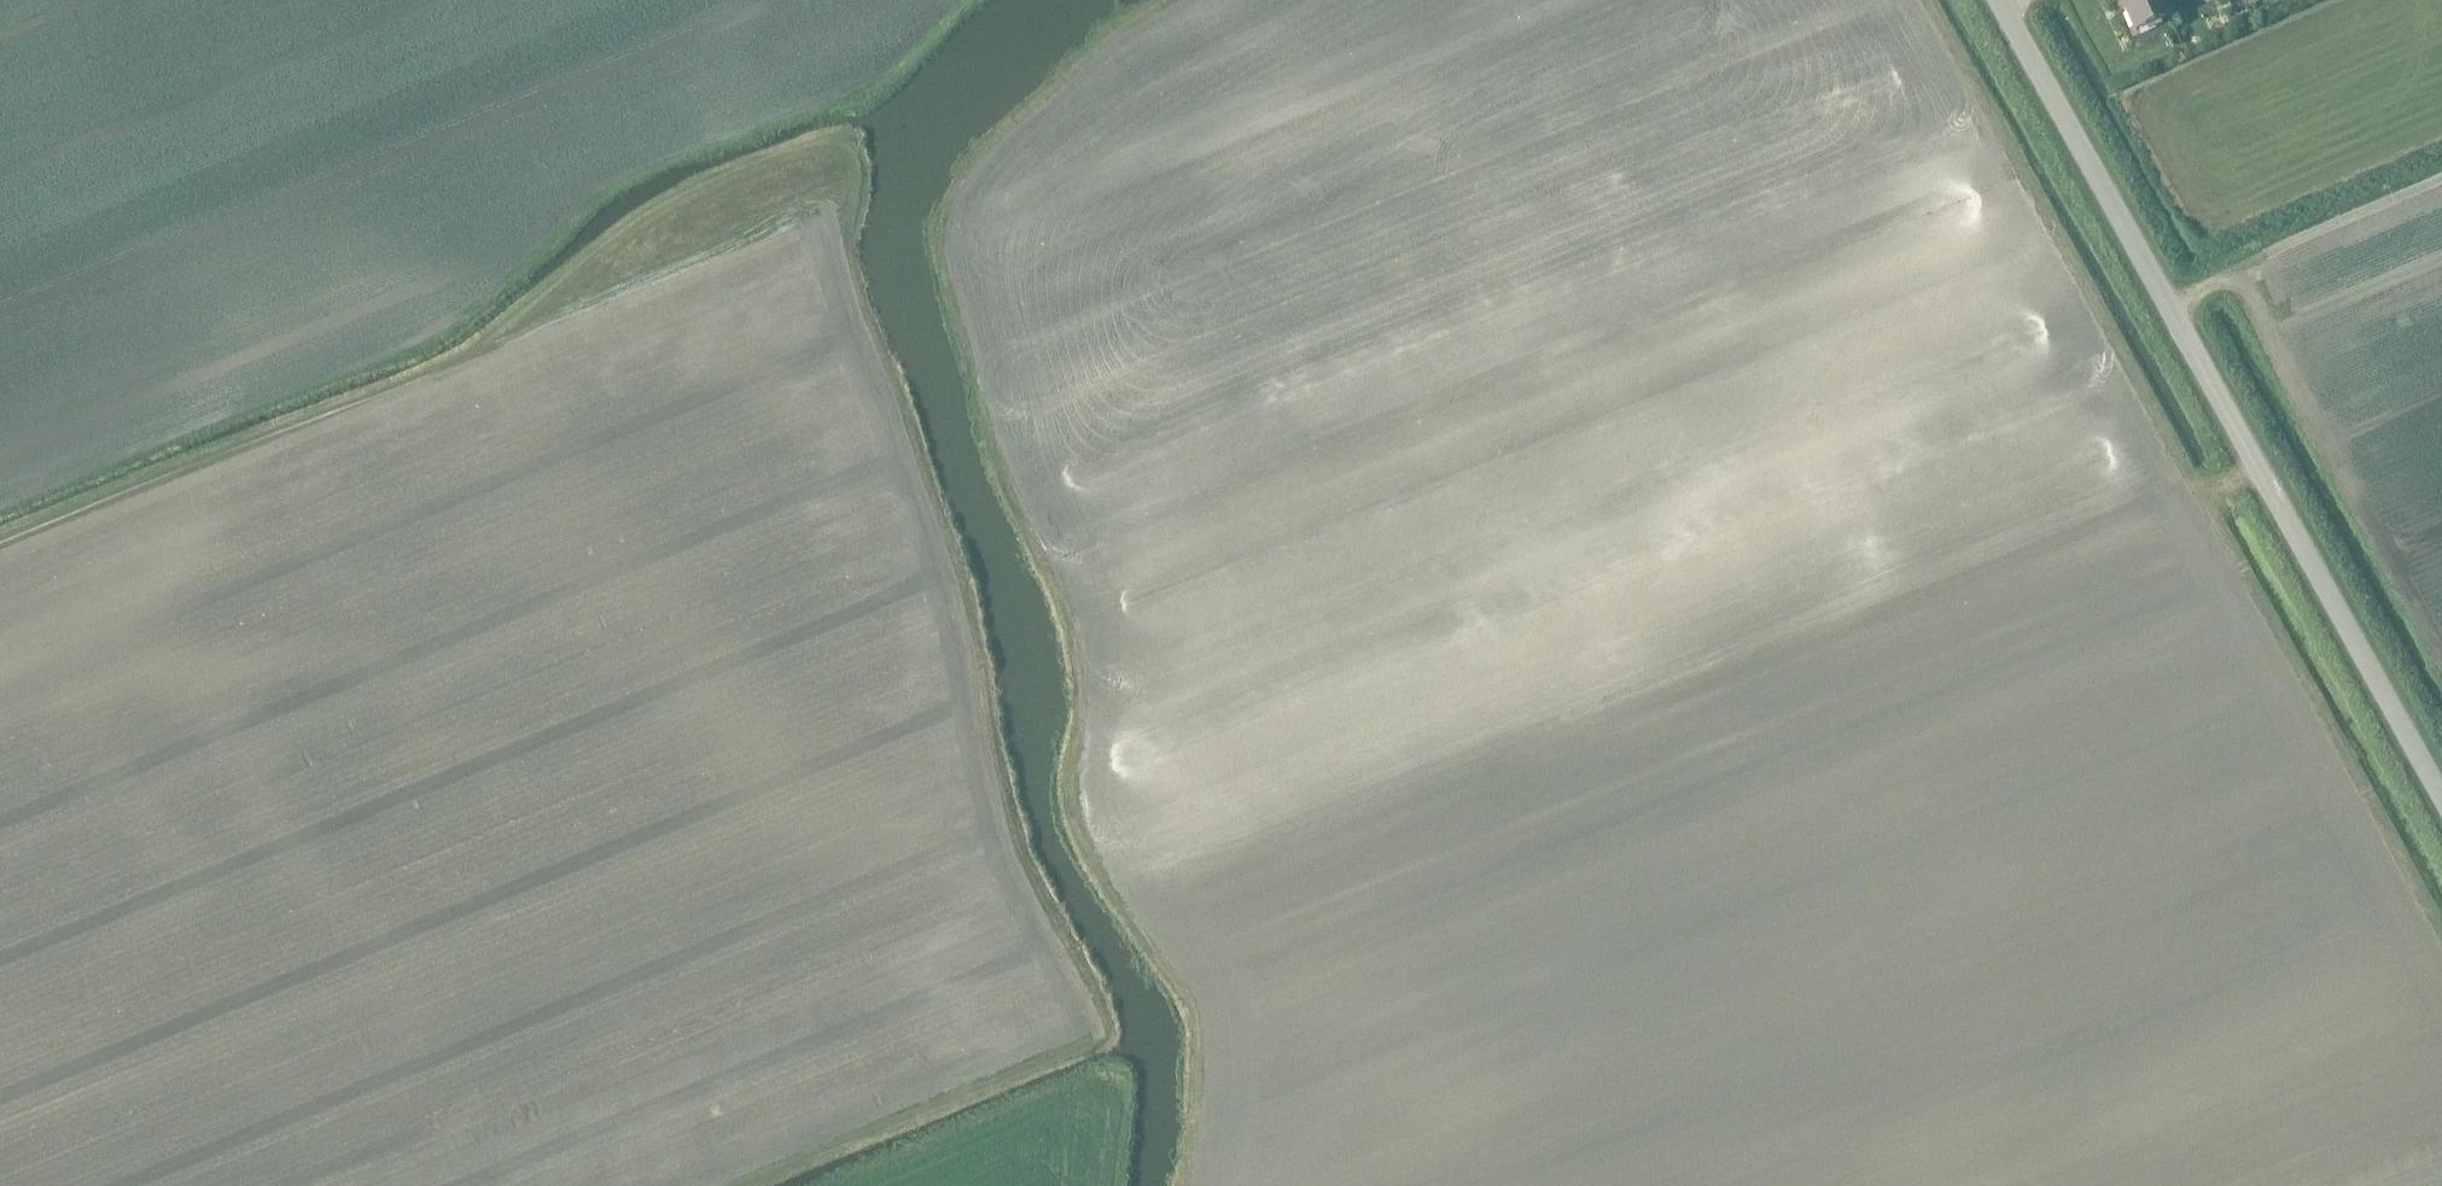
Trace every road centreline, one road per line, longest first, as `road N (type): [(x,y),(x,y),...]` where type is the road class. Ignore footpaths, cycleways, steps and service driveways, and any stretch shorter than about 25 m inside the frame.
road 1 (unclassified): [(2441,798),(2000,0)]

